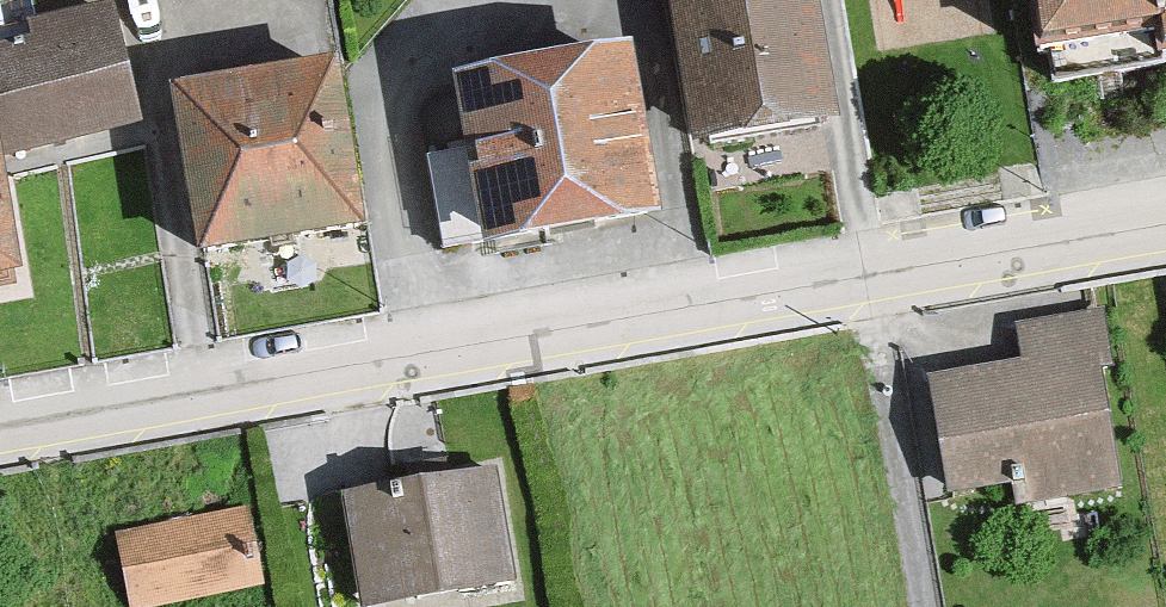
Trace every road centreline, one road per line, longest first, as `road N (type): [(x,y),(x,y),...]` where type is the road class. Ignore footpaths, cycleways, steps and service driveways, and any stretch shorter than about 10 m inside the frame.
road 1 (residential): [(0,423),(881,268)]
road 2 (residential): [(926,606),(881,268)]
road 3 (residential): [(881,268),(1165,222)]

